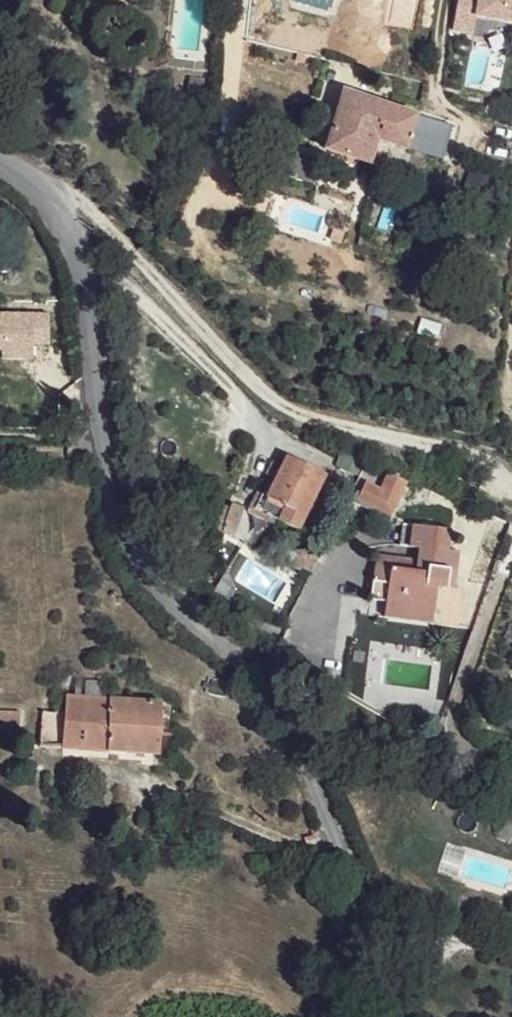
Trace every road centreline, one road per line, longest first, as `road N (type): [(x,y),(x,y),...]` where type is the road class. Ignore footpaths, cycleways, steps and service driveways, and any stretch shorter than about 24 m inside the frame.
road 1 (residential): [(0,159),(70,210),(87,250),(102,436),(129,548),(153,582),(190,604),(283,704),(352,866),(382,1016)]

